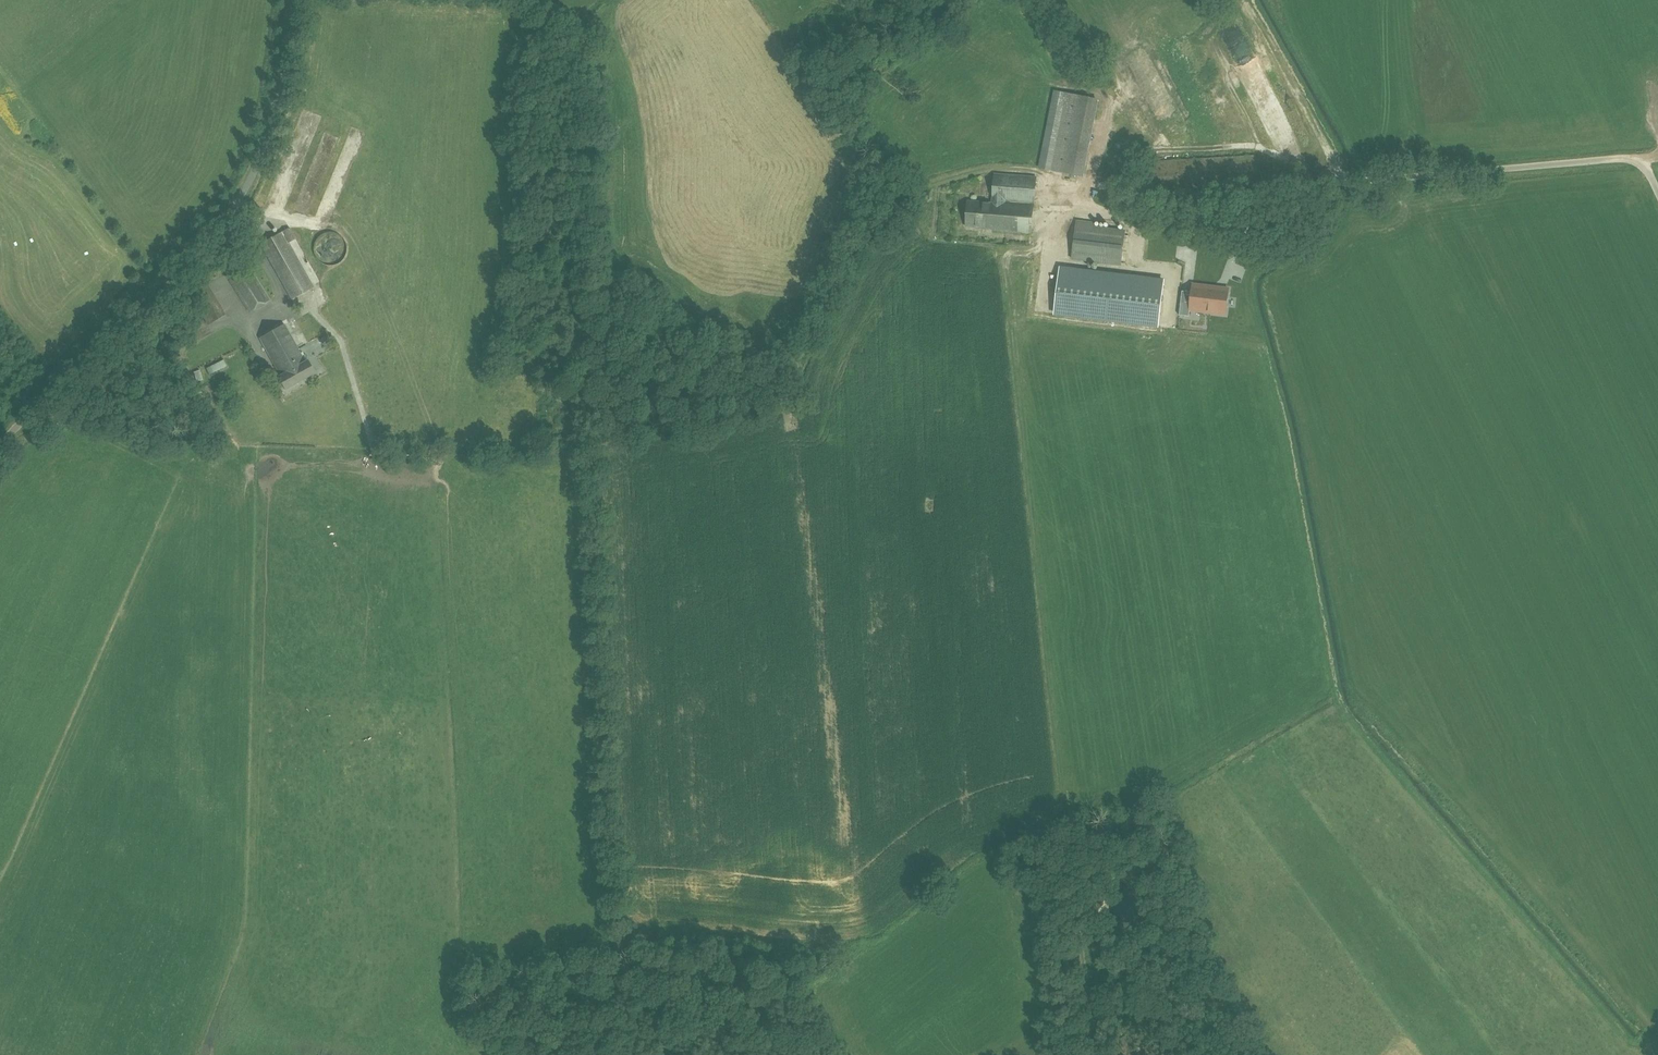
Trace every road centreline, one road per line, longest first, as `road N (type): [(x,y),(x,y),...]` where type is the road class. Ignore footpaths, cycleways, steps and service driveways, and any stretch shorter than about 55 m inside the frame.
road 1 (unclassified): [(0,445),(240,198),(279,99),(298,0)]
road 2 (unclassified): [(1657,190),(1642,155),(1372,185)]

